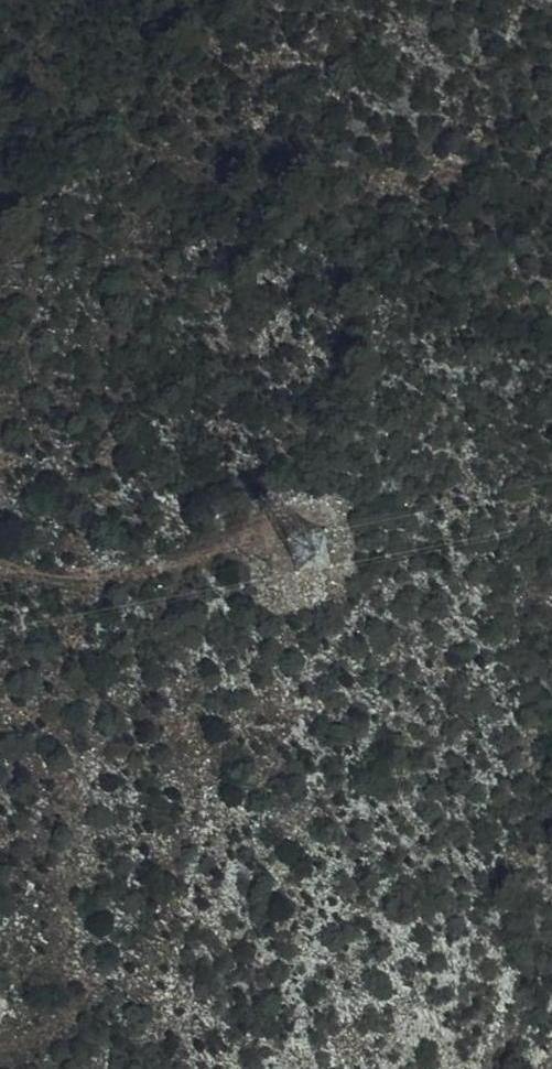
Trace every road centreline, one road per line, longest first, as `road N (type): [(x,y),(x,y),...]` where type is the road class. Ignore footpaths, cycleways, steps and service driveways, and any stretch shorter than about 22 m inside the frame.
road 1 (track): [(252,535),(88,583),(0,572)]

